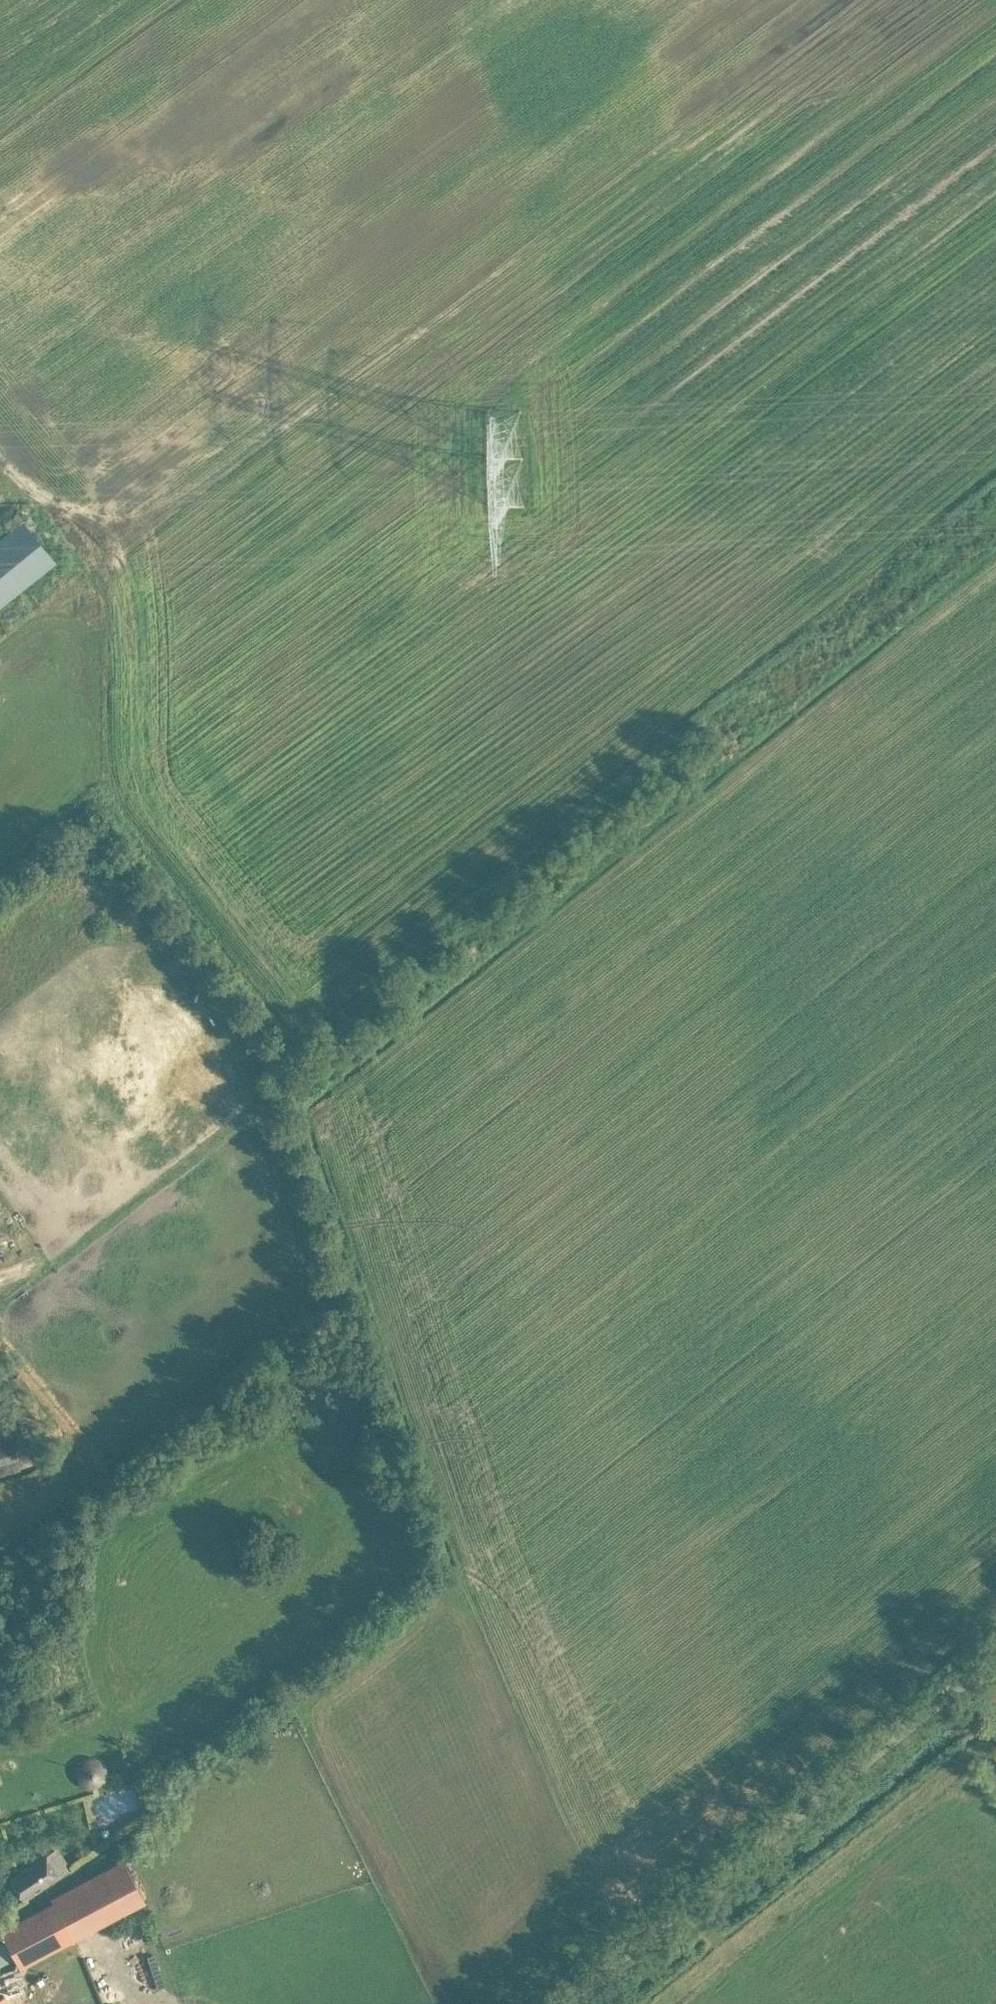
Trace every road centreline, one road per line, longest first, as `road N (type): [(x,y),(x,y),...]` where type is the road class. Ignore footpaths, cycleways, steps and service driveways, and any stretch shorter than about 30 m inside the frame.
road 1 (unclassified): [(566,2003),(995,1655)]

